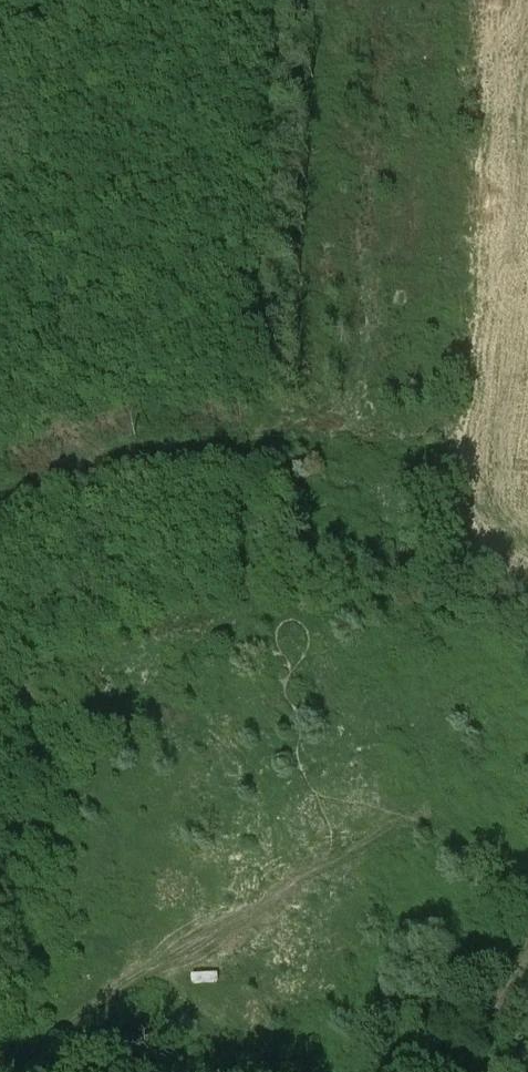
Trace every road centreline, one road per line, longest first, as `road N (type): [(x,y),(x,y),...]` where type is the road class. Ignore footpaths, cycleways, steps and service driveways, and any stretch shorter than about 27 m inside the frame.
road 1 (track): [(0,1065),(256,908)]
road 2 (track): [(356,1071),(368,1010),(354,988),(298,953),(256,908)]

